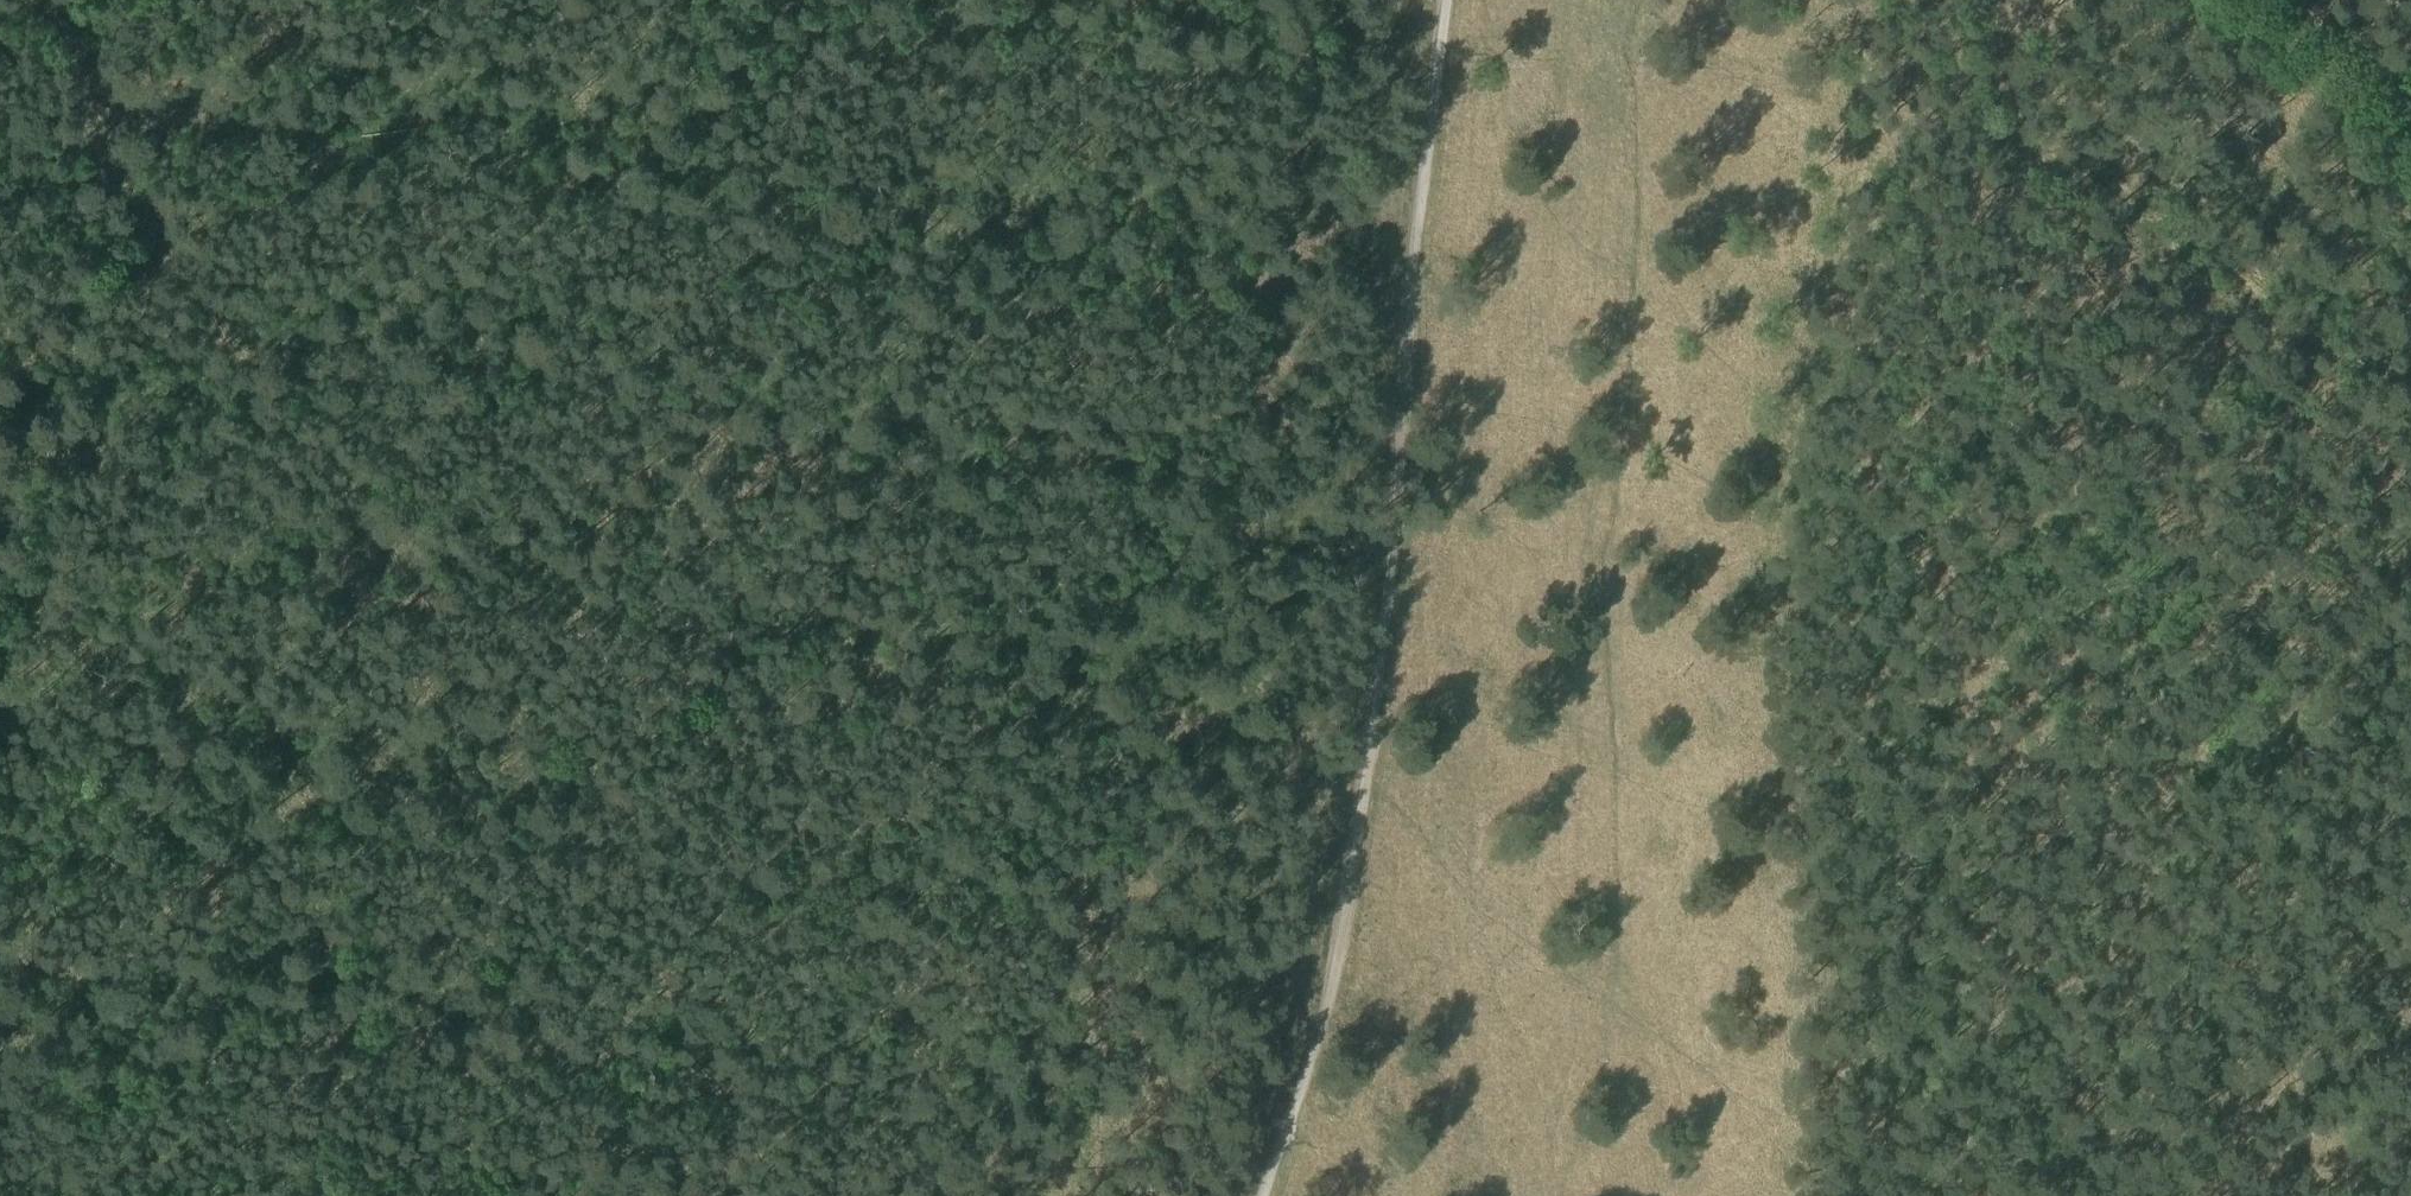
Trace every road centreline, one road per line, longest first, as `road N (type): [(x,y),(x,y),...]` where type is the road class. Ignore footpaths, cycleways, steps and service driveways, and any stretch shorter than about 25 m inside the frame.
road 1 (track): [(1268,1195),(1336,982),(1356,863),(1417,385),(1421,211),(1445,0)]

